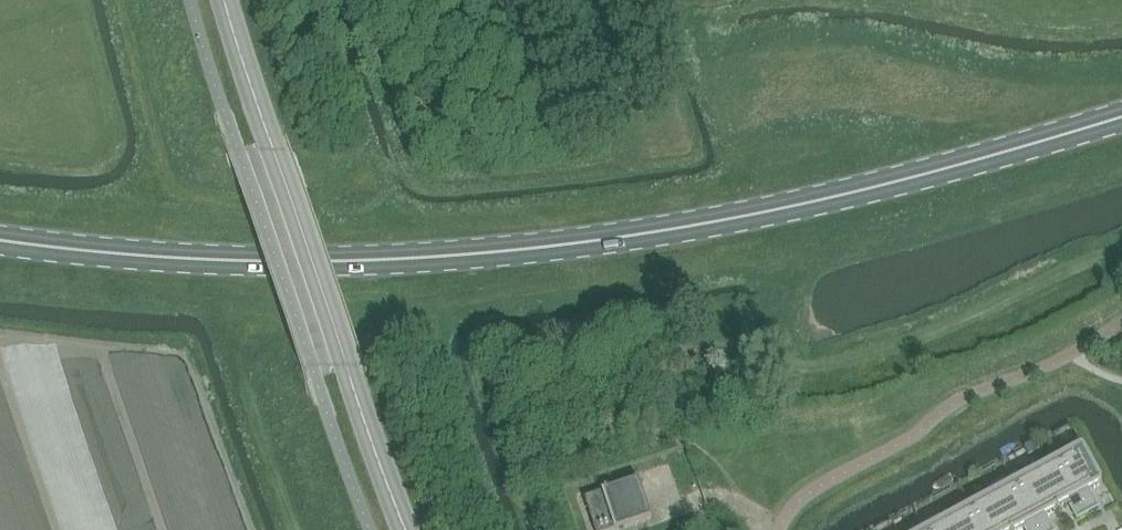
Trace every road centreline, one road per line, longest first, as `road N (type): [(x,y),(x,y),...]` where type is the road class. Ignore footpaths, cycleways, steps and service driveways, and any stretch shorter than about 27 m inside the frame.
road 1 (secondary): [(1121,115),(829,198),(561,244),(262,260),(0,240)]
road 2 (tertiary): [(402,529),(226,0)]

